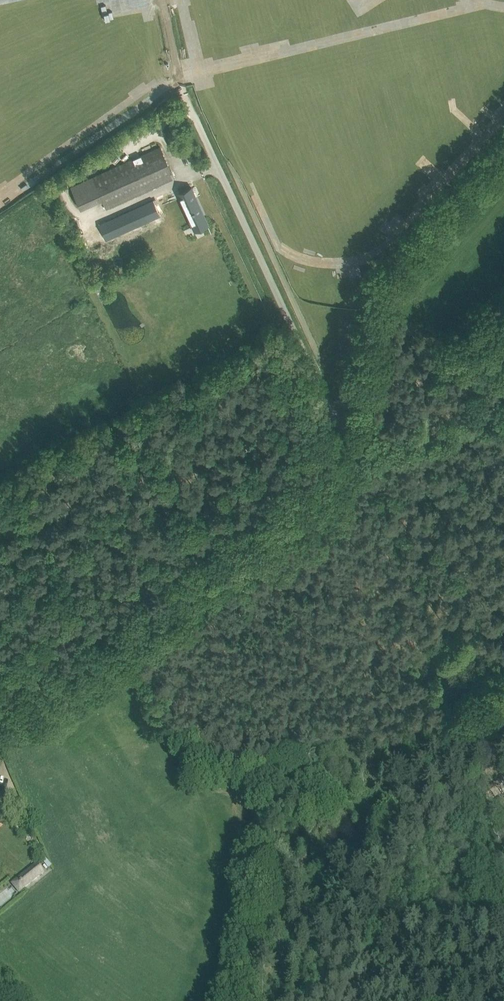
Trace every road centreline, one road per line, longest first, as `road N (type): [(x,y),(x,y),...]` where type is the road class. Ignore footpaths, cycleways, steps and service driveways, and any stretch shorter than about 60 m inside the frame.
road 1 (unclassified): [(0,746),(325,485),(349,441)]
road 2 (unclassified): [(349,441),(187,99)]
road 3 (unclassified): [(349,441),(383,284),(503,148)]

